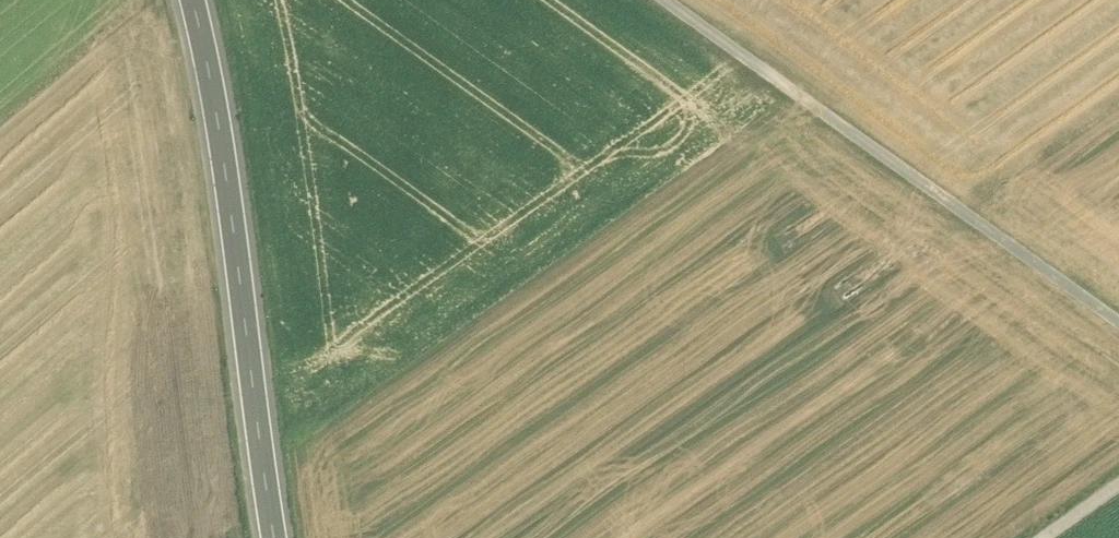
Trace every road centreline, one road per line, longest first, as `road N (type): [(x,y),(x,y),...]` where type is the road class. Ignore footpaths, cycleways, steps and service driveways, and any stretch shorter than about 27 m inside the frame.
road 1 (track): [(661,0),(1118,326)]
road 2 (tertiary): [(274,537),(212,80),(194,0)]

